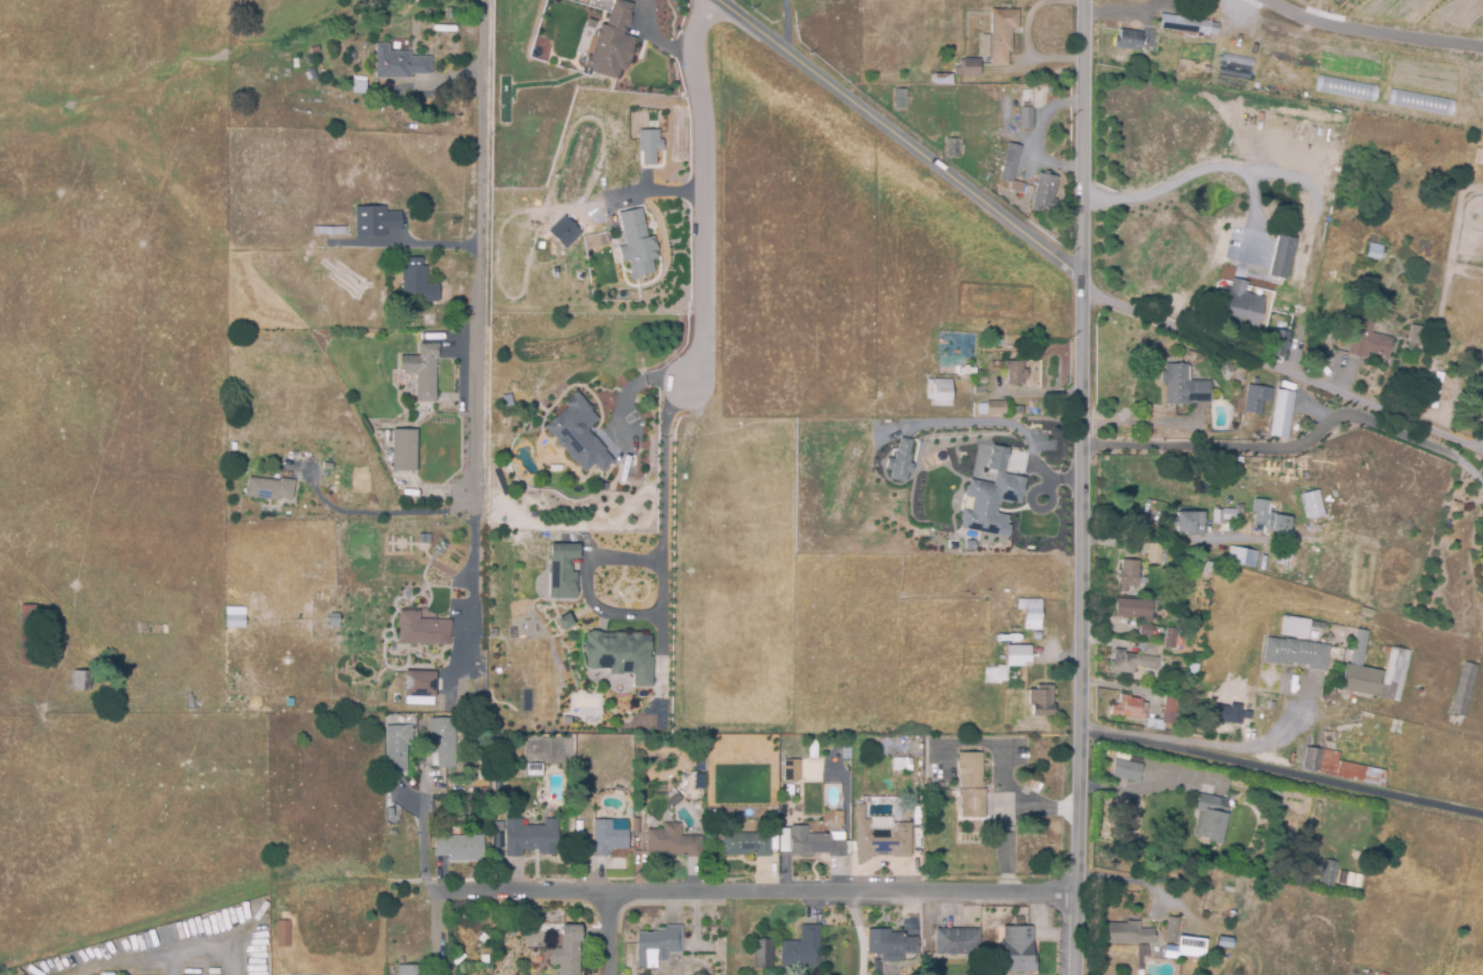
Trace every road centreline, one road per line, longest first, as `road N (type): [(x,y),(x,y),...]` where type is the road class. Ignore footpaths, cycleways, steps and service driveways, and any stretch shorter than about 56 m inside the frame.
road 1 (residential): [(1083,0),(1074,974)]
road 2 (residential): [(437,891),(1075,894)]
road 3 (residential): [(481,0),(475,522)]
road 4 (residential): [(1080,277),(718,0)]
road 5 (residential): [(1080,277),(1094,295),(1482,452)]
road 6 (residential): [(712,0),(693,35),(707,214),(707,305),(693,383)]

